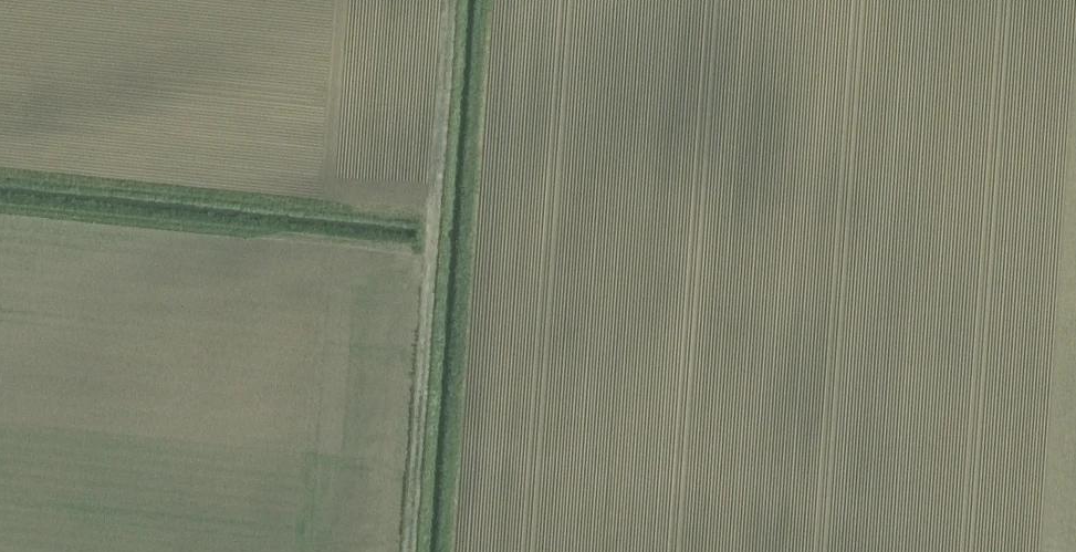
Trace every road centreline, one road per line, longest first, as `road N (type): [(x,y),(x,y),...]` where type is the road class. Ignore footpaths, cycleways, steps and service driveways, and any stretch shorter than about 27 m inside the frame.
road 1 (track): [(407,551),(446,0)]

